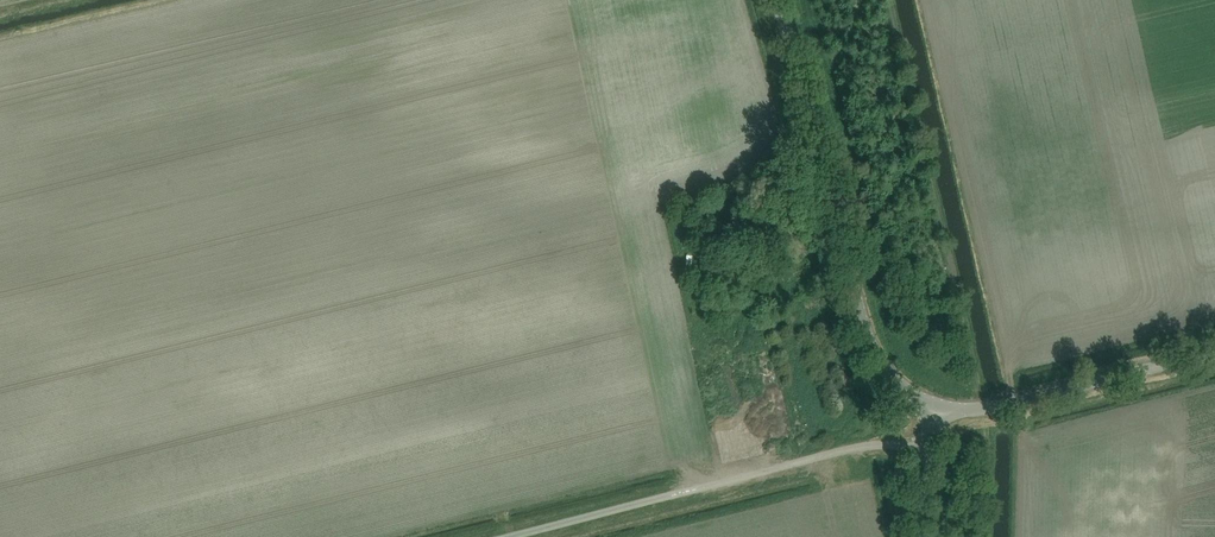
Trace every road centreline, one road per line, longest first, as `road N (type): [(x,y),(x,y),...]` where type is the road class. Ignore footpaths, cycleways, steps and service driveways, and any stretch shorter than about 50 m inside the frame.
road 1 (tertiary): [(945,409),(904,394),(870,353),(771,0)]
road 2 (unclassified): [(497,536),(866,444),(923,446)]
road 3 (tertiary): [(1214,358),(1011,409),(945,409)]

